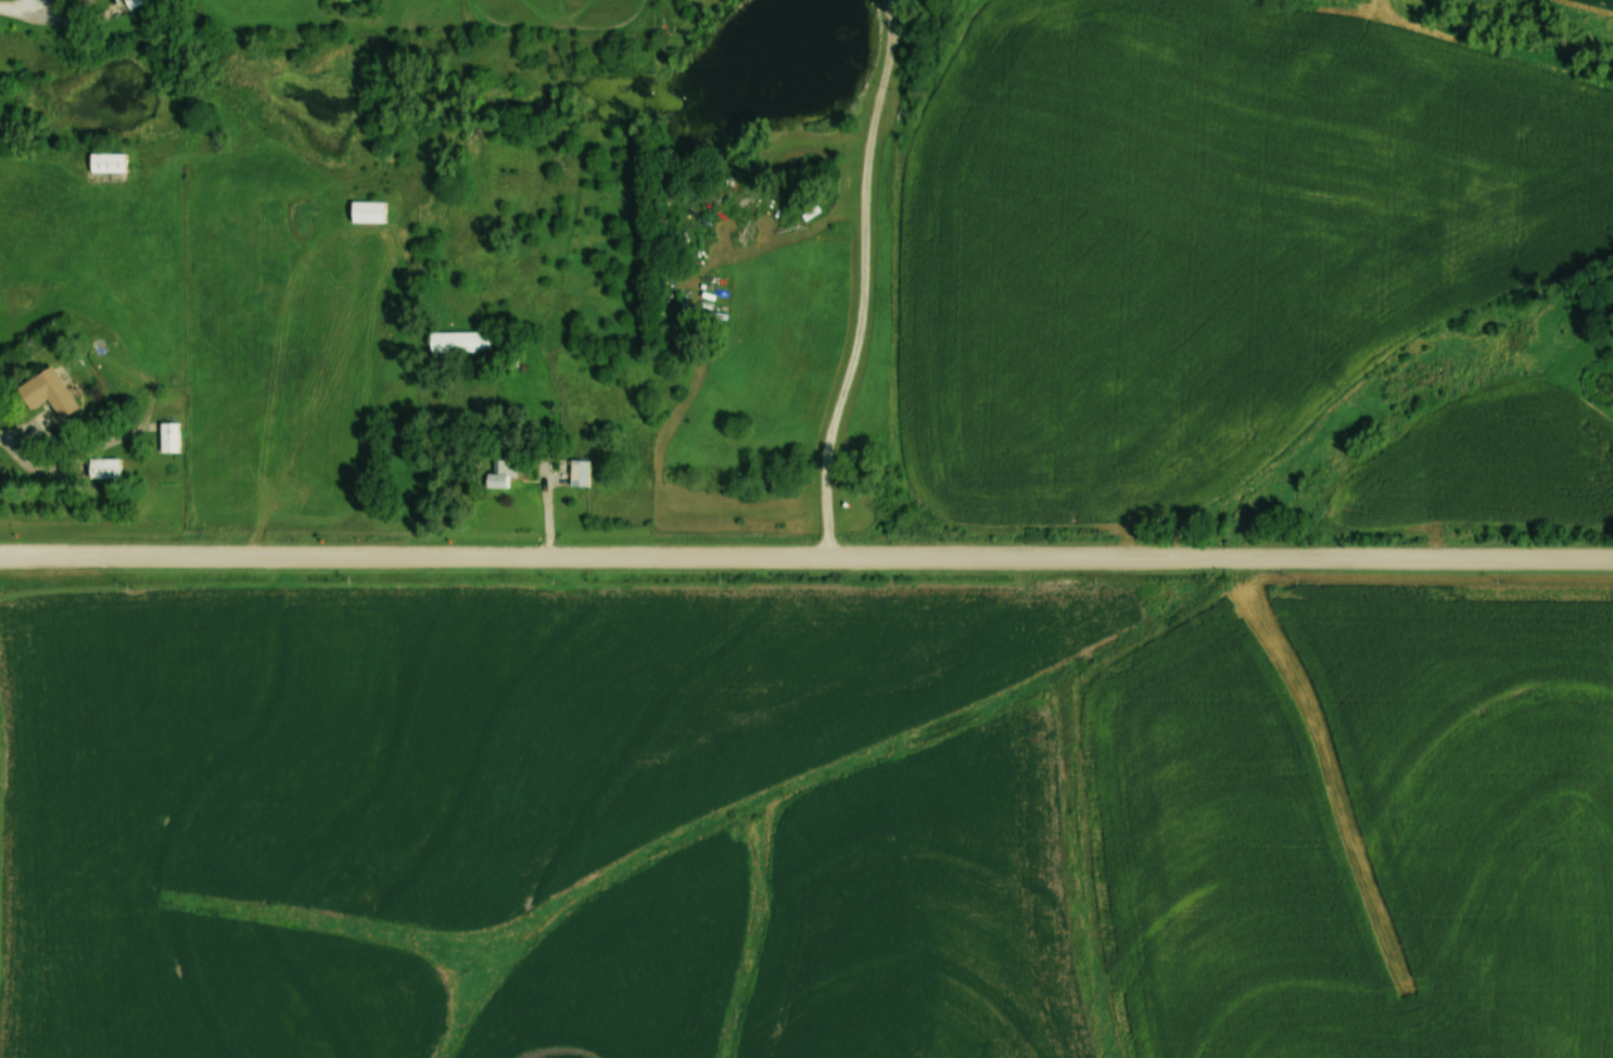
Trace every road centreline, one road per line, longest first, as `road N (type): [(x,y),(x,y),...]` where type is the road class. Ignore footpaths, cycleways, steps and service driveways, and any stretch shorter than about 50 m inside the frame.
road 1 (residential): [(1612,560),(0,556)]

